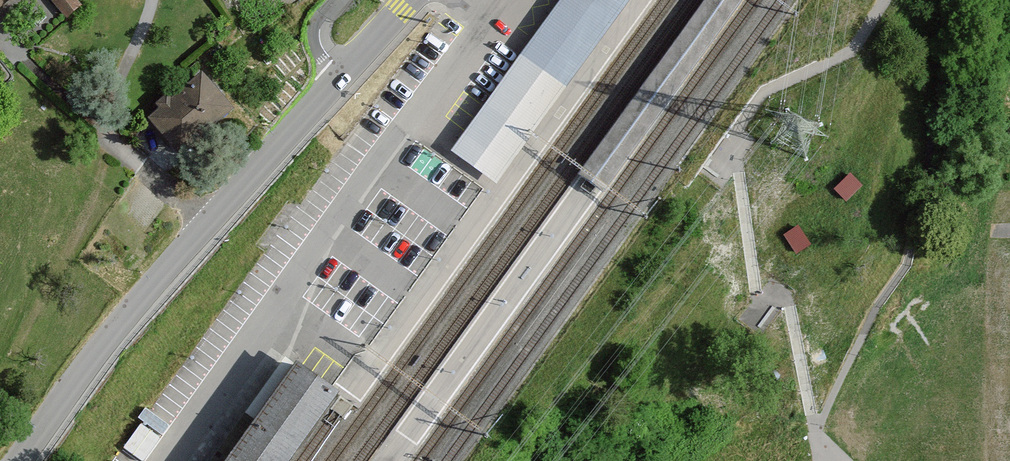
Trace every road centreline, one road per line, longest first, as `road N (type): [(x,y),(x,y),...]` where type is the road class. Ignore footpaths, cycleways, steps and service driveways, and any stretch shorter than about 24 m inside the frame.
road 1 (tertiary): [(344,71),(109,333),(20,460)]

